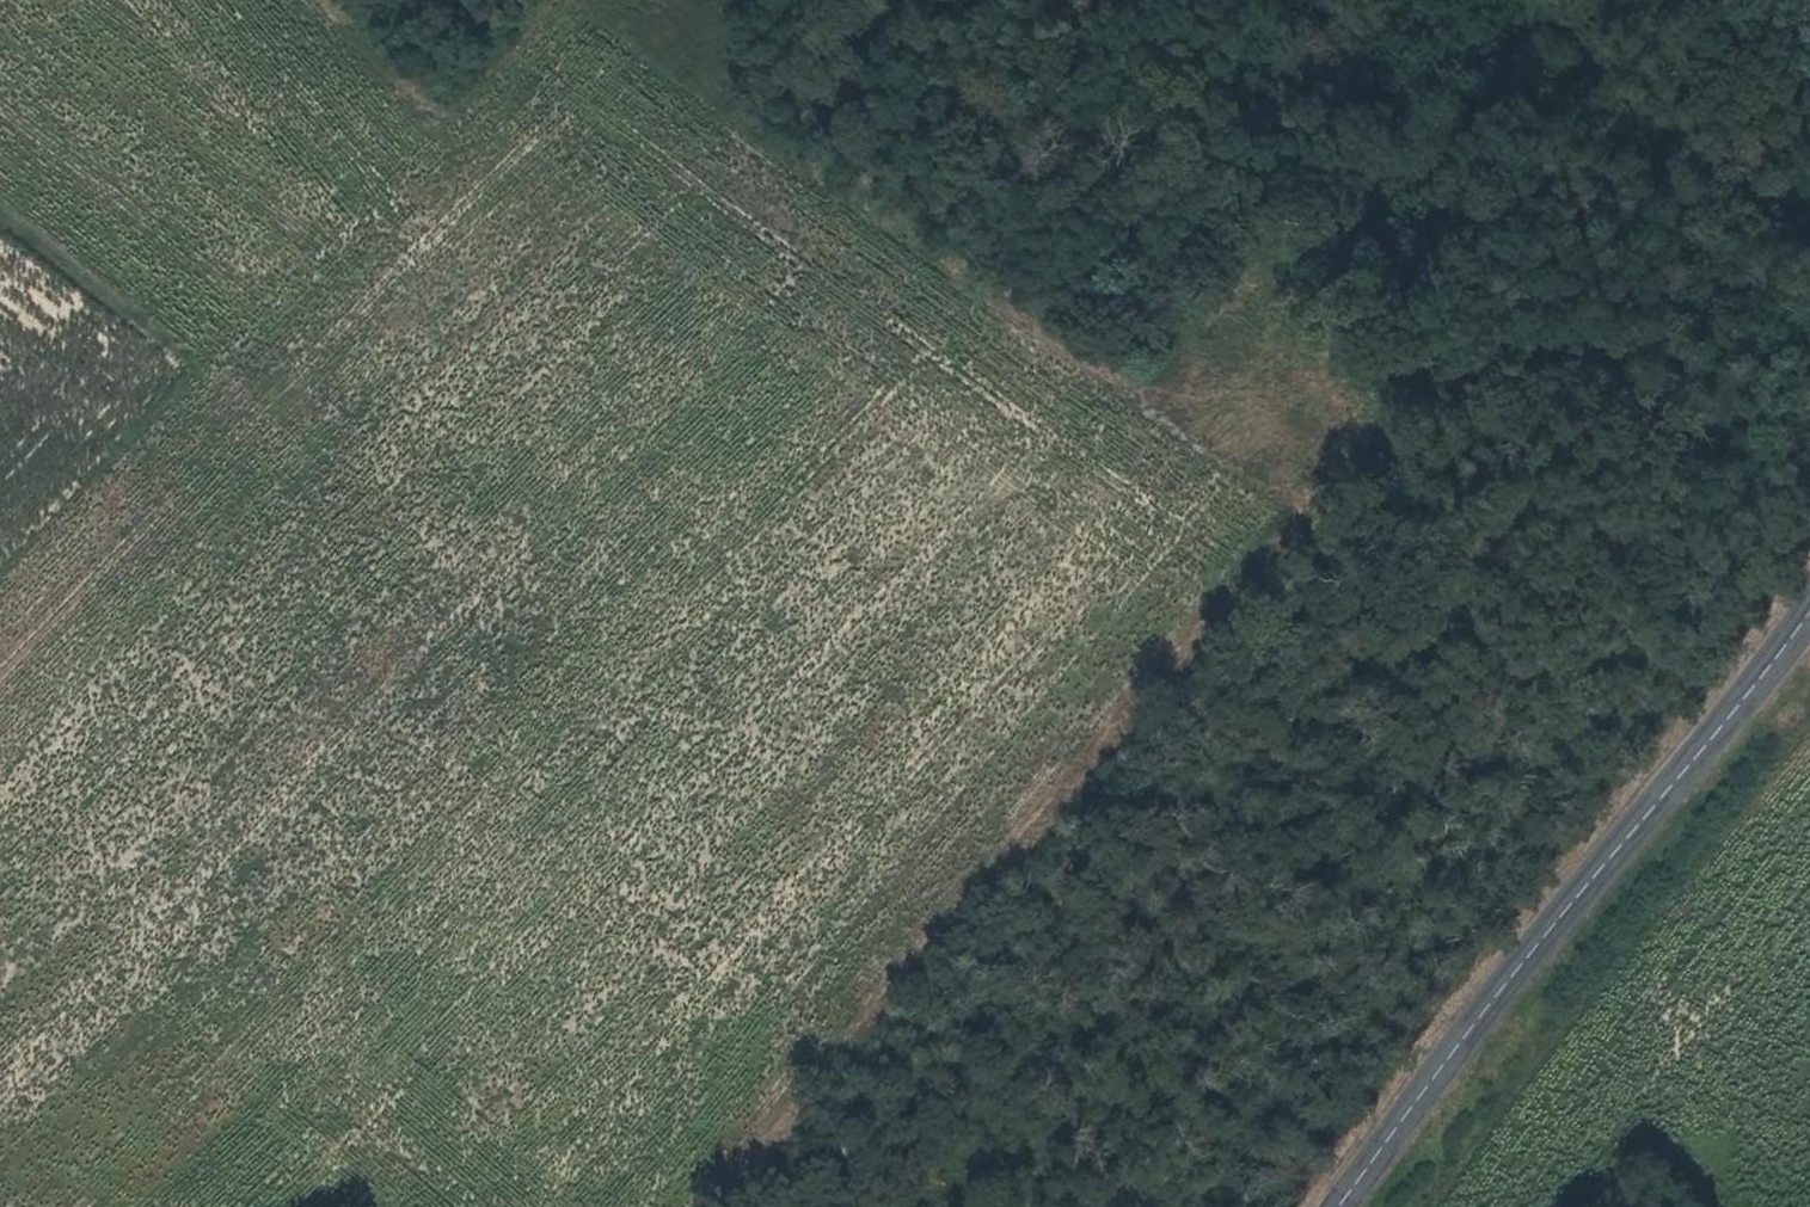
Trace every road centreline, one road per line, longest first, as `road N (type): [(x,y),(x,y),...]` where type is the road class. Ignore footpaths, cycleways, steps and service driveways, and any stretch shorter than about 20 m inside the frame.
road 1 (secondary): [(1809,610),(1465,1031),(1333,1206)]
road 2 (track): [(0,216),(171,353)]

